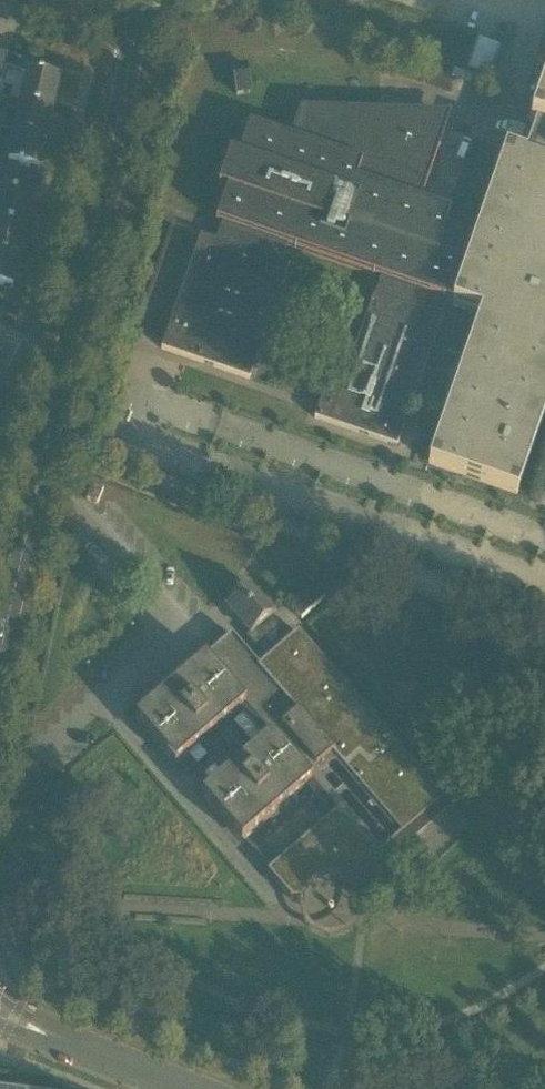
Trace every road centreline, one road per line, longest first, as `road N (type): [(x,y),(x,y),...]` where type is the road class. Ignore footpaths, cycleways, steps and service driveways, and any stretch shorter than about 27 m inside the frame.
road 1 (tertiary): [(61,376),(137,31)]
road 2 (tertiary): [(0,657),(61,376)]
road 3 (tertiary): [(189,1088),(51,1032)]

